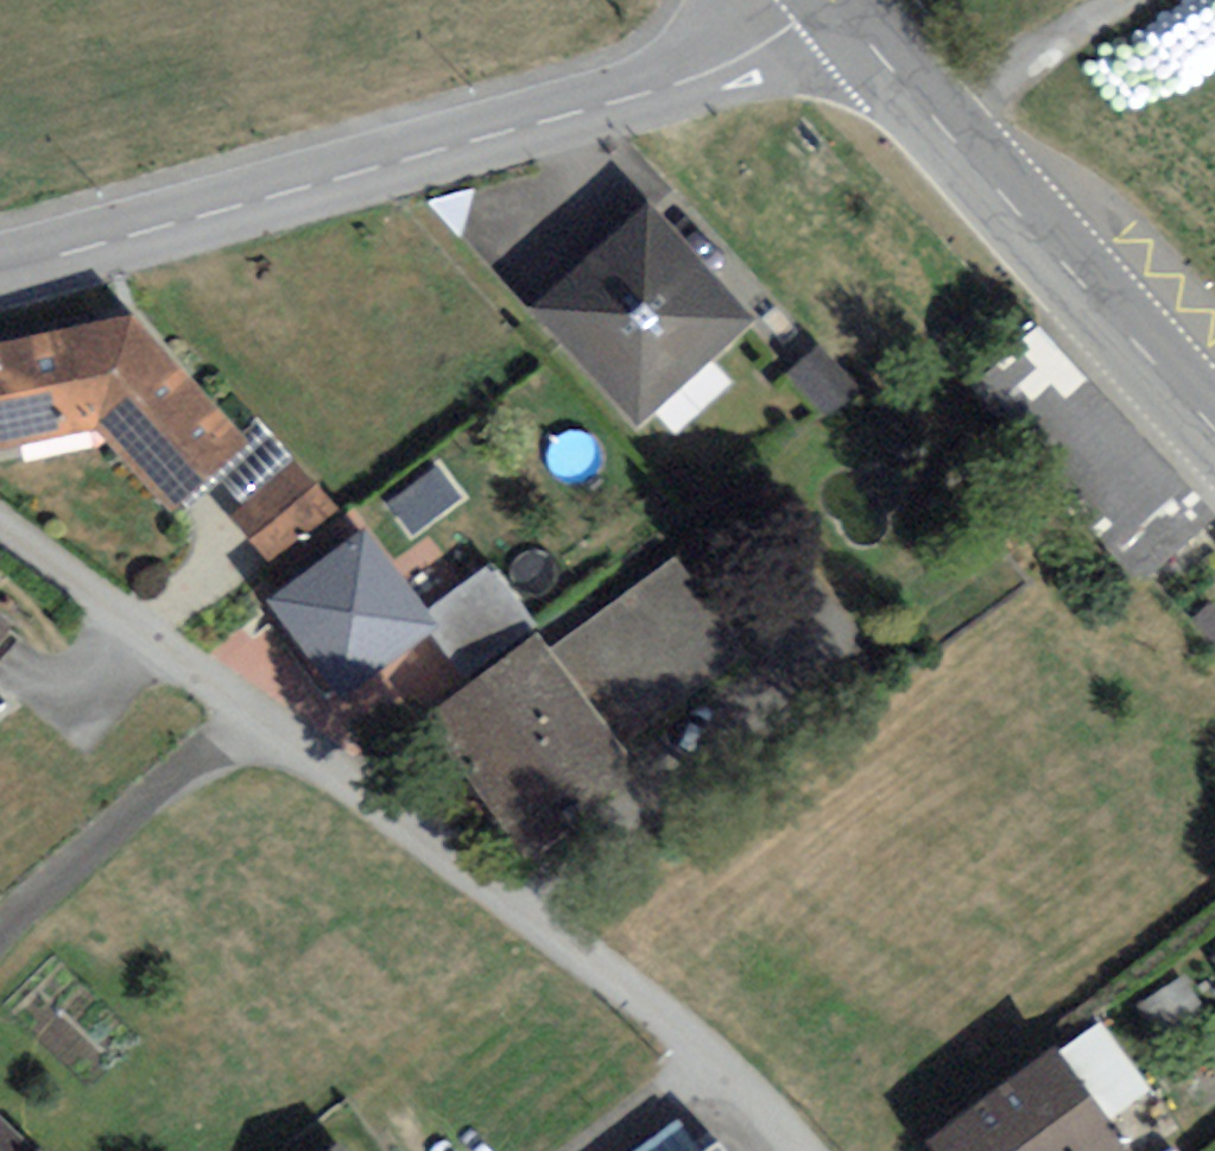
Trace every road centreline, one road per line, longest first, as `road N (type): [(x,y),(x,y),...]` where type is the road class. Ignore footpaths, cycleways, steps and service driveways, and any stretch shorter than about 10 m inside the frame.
road 1 (residential): [(809,1150),(664,1020),(0,524)]
road 2 (tertiary): [(0,275),(644,93),(723,62),(830,0)]
road 3 (secondary): [(835,0),(1214,437)]

